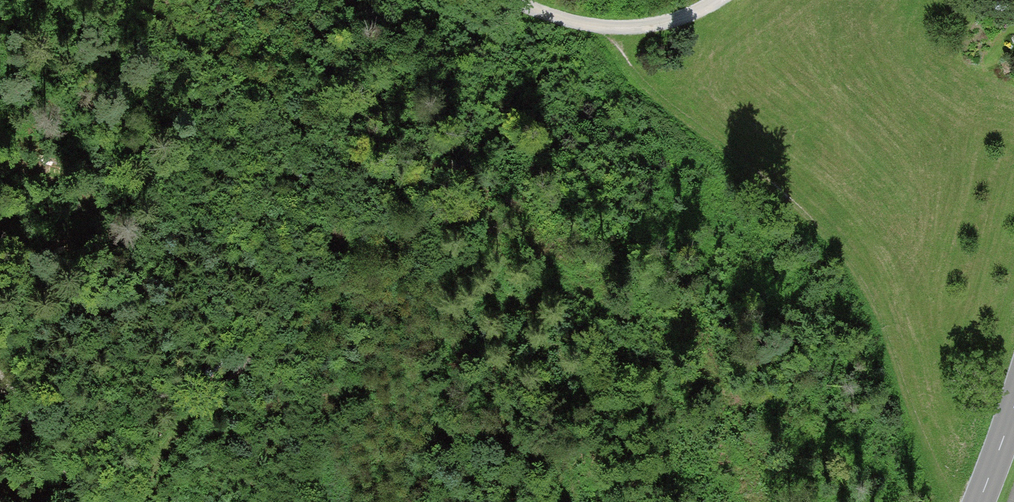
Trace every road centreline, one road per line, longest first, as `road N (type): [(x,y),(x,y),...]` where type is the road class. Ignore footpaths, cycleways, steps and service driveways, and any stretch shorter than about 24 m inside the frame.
road 1 (track): [(95,501),(300,289),(330,228),(325,184),(293,165),(226,156),(192,124),(131,29),(86,0)]
road 2 (track): [(498,0),(583,31),(687,19),(718,0)]
road 3 (track): [(88,501),(0,389)]

